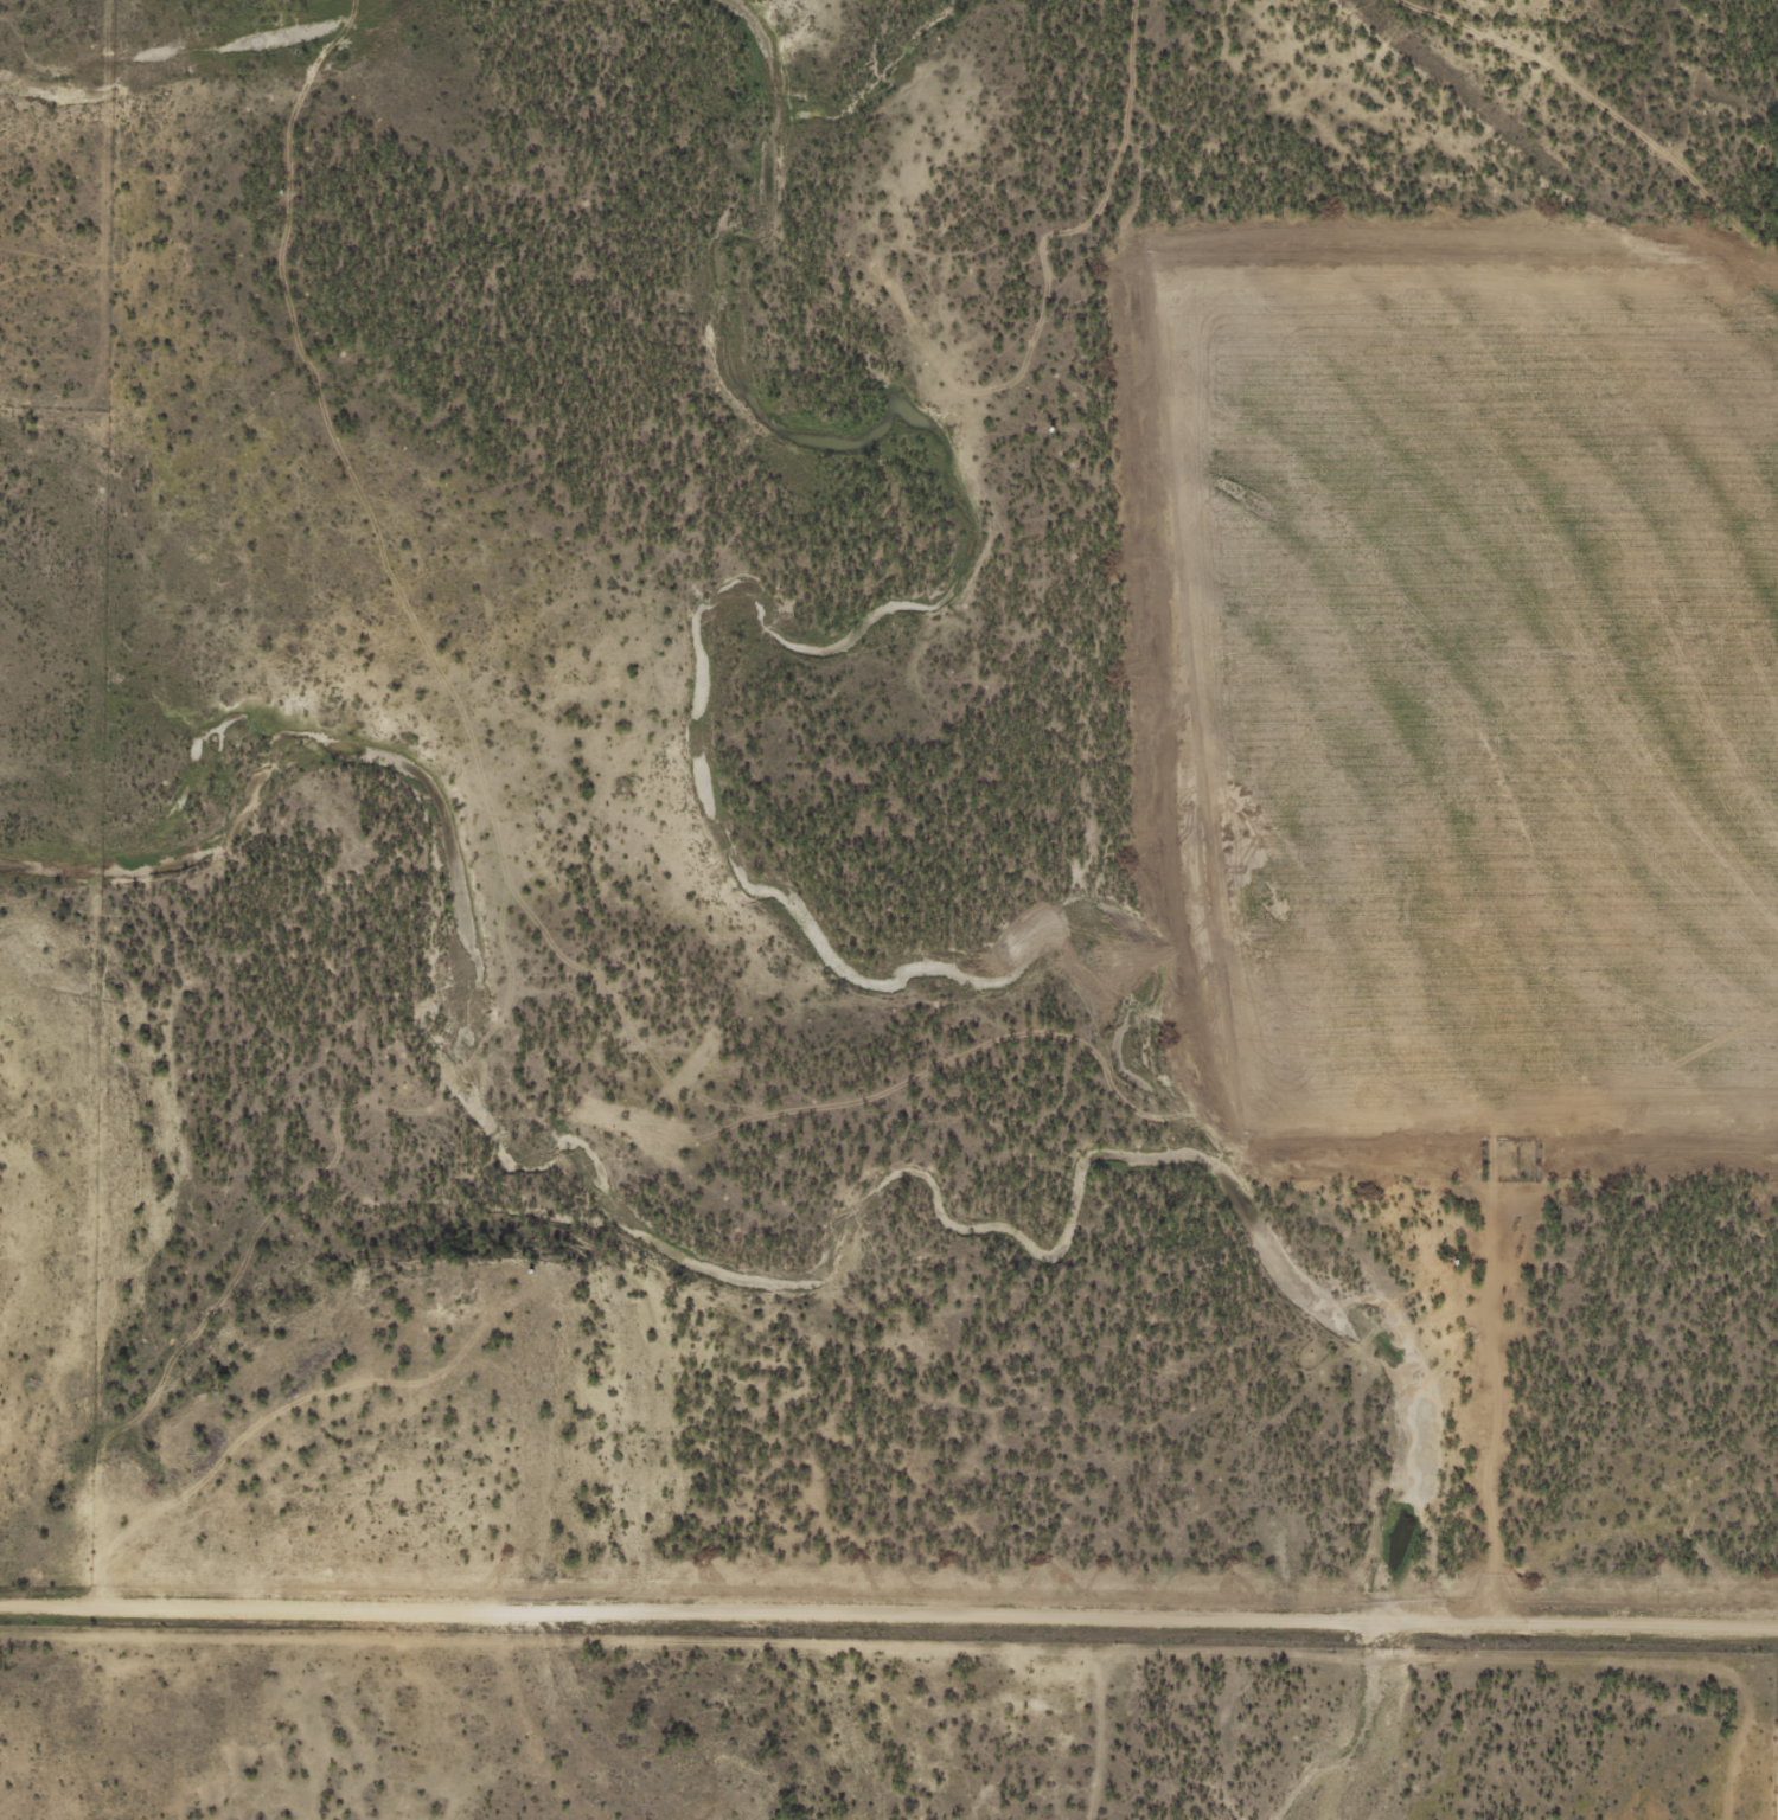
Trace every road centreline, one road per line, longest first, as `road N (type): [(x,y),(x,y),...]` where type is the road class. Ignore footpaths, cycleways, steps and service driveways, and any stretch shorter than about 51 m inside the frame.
road 1 (residential): [(1777,1638),(1425,1624),(0,1610)]

